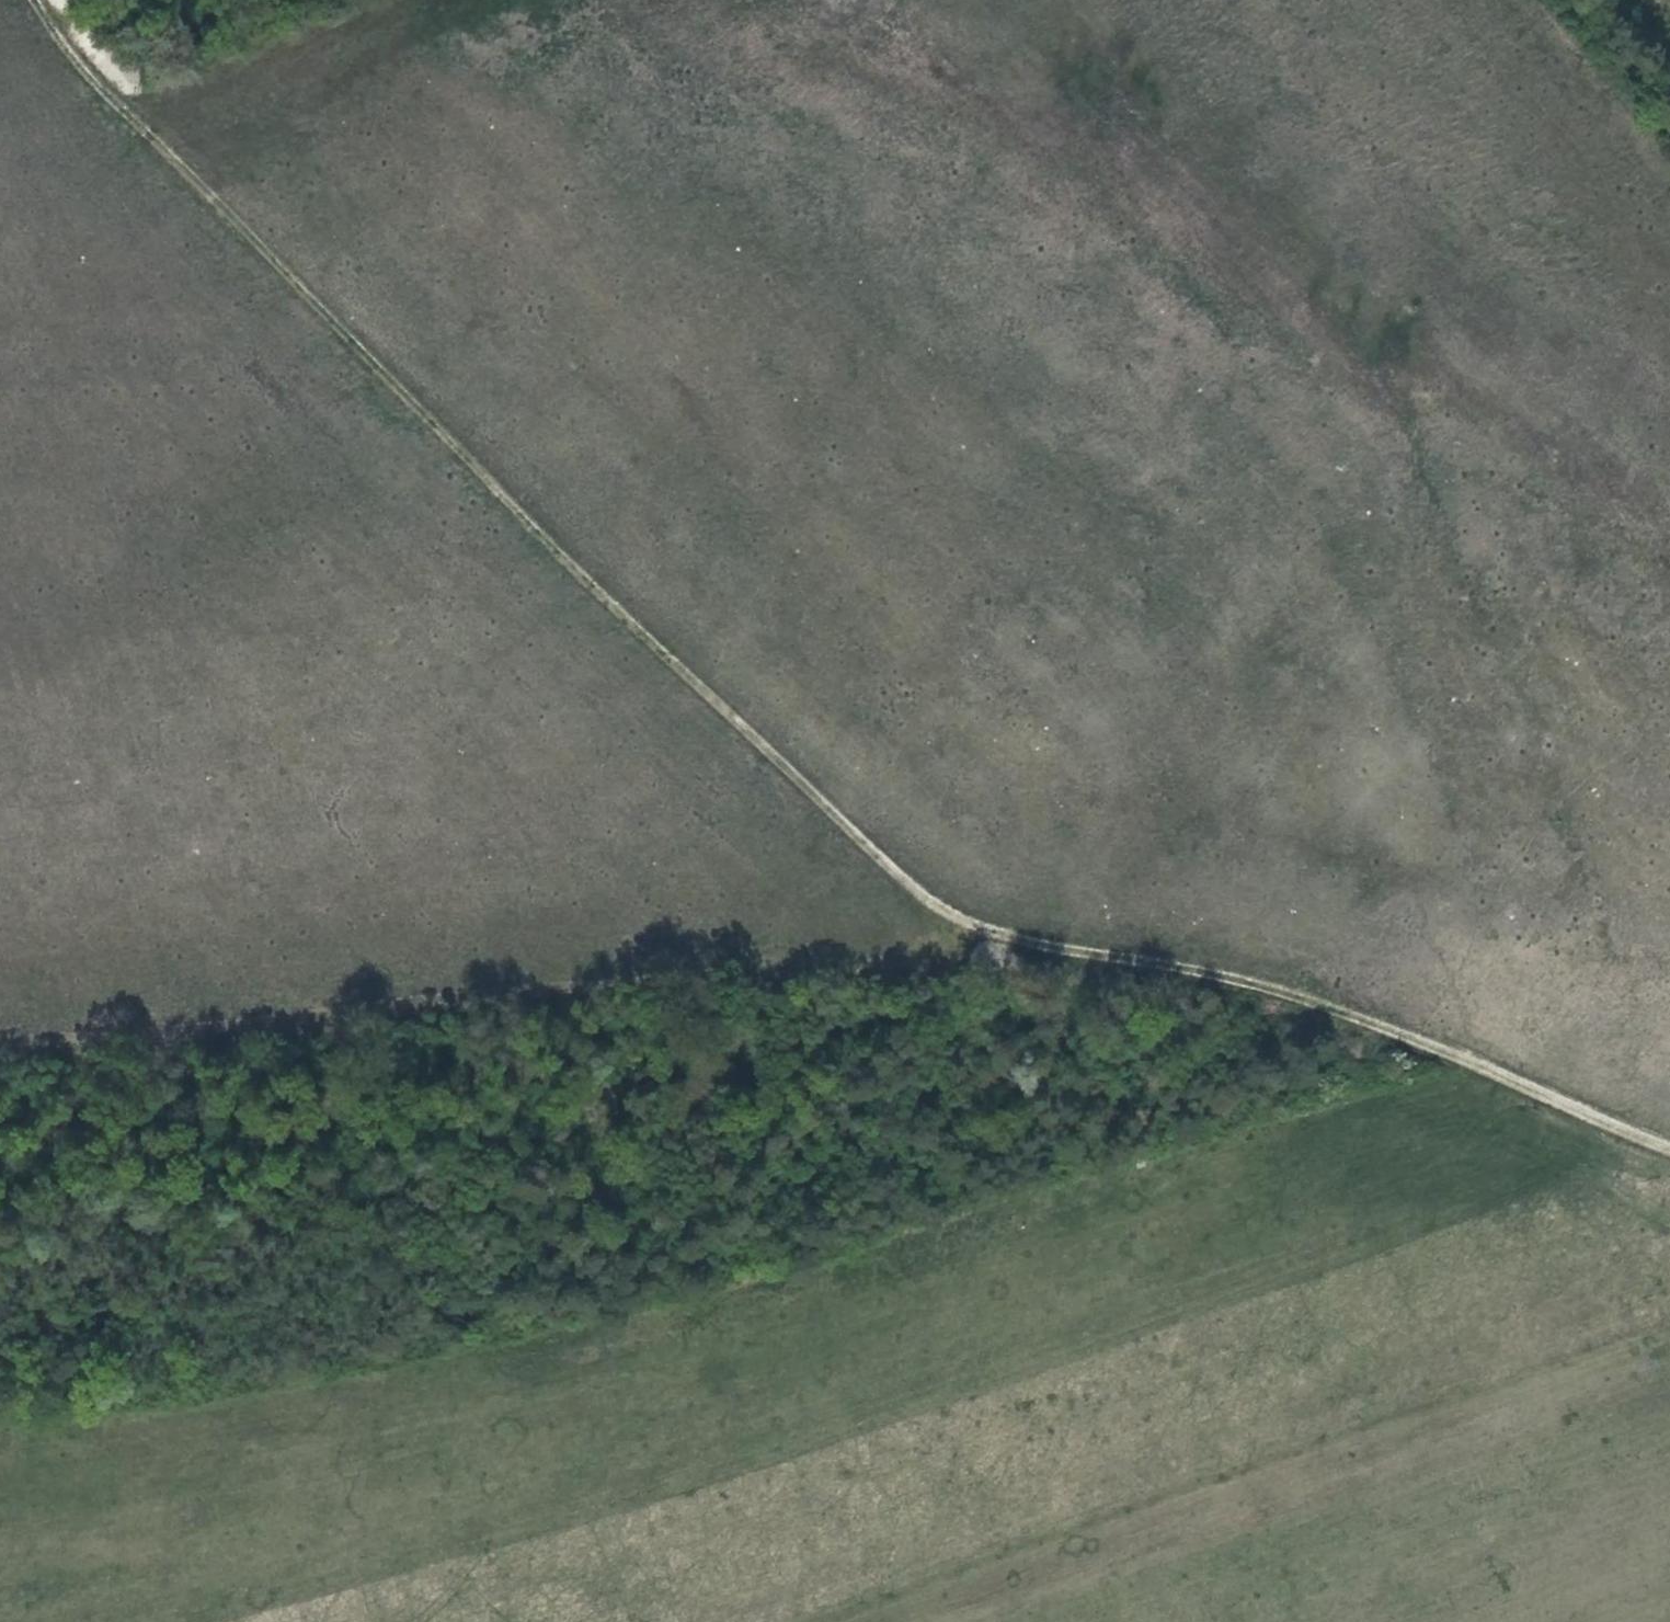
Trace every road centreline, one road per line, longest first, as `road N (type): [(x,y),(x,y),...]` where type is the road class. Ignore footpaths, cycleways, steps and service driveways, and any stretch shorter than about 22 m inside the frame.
road 1 (track): [(40,0),(54,31),(428,427),(686,677),(945,904),(1031,935),(1122,949),(1522,1079),(1669,1138)]
road 2 (track): [(1122,949),(842,968),(0,1057)]

